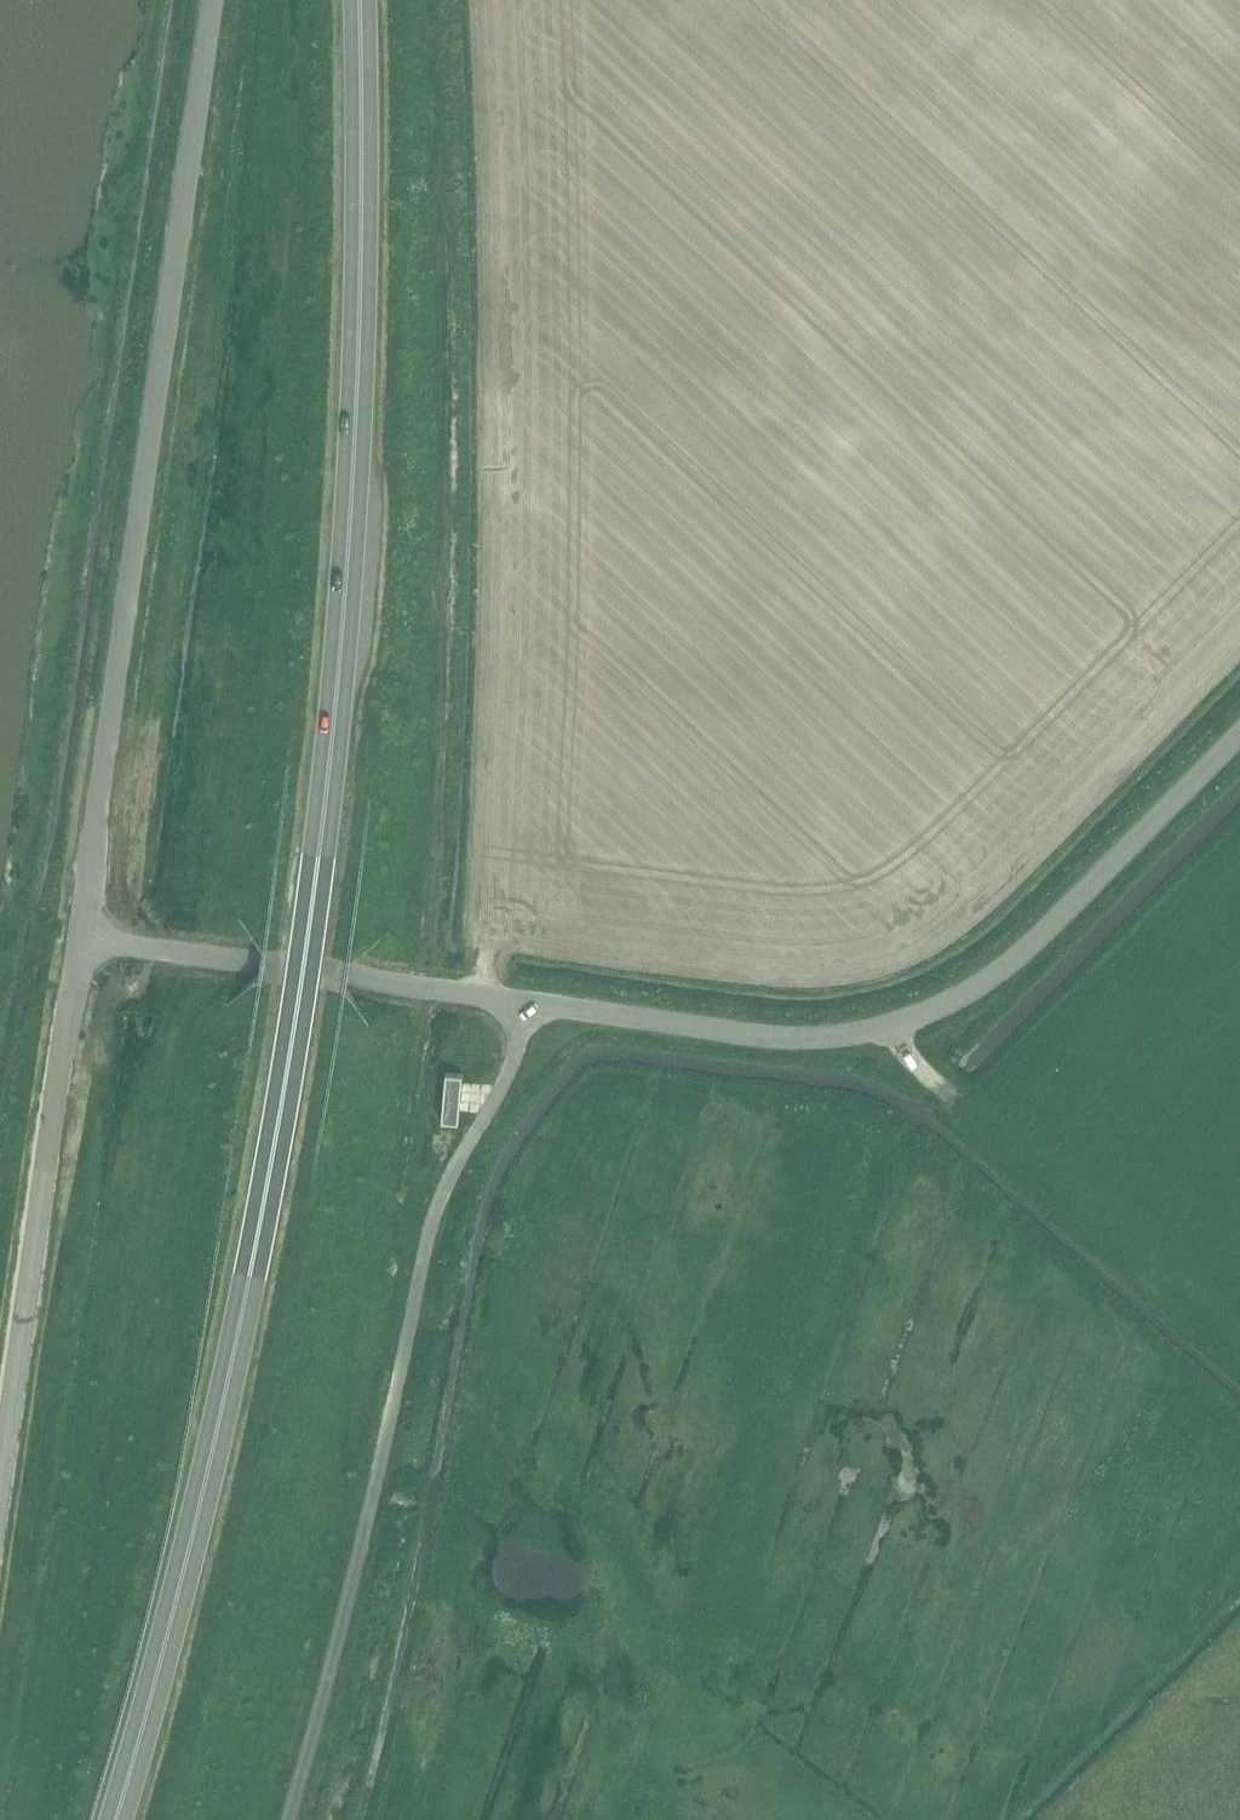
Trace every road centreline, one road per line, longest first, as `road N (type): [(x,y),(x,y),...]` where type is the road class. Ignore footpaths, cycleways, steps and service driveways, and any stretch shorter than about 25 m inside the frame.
road 1 (trunk): [(116,1819),(235,1349),(306,954),(350,530),(360,316),(360,0)]
road 2 (unclassified): [(82,941),(203,0)]
road 3 (unclassified): [(283,1819),(452,1174),(510,1072),(535,1054),(568,1001)]
road 4 (unclassified): [(1239,734),(978,986),(844,1035),(781,1040),(568,1001)]
road 5 (unclassified): [(0,1498),(82,941)]
road 6 (unclassified): [(568,1001),(82,941)]

